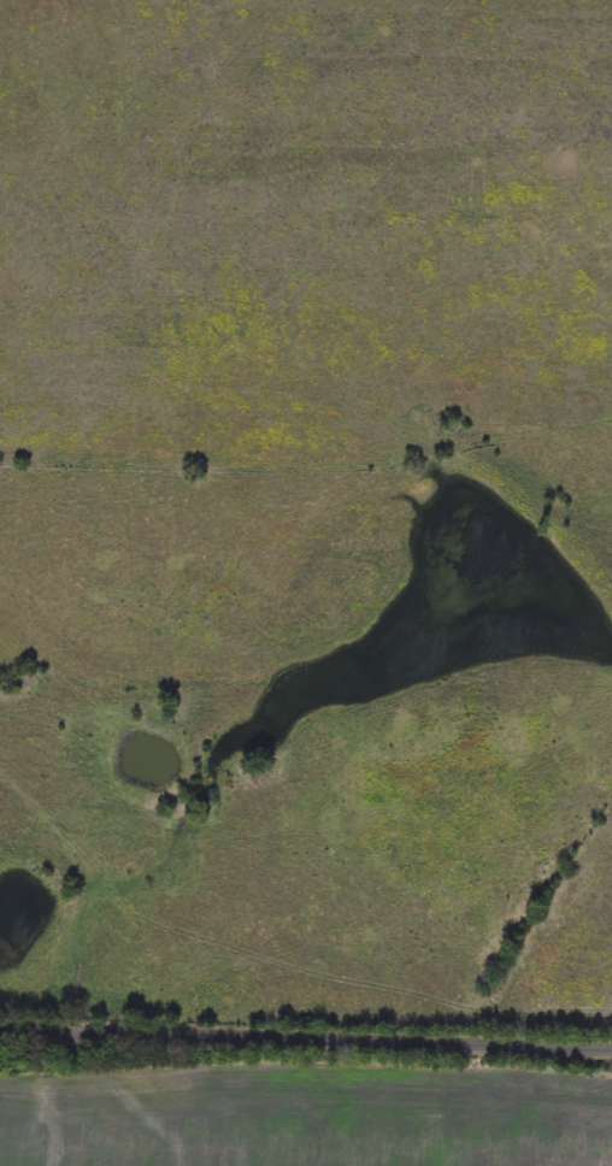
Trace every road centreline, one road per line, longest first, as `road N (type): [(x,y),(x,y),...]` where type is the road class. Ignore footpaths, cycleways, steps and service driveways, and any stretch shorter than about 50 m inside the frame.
road 1 (track): [(0,1028),(611,1046)]

